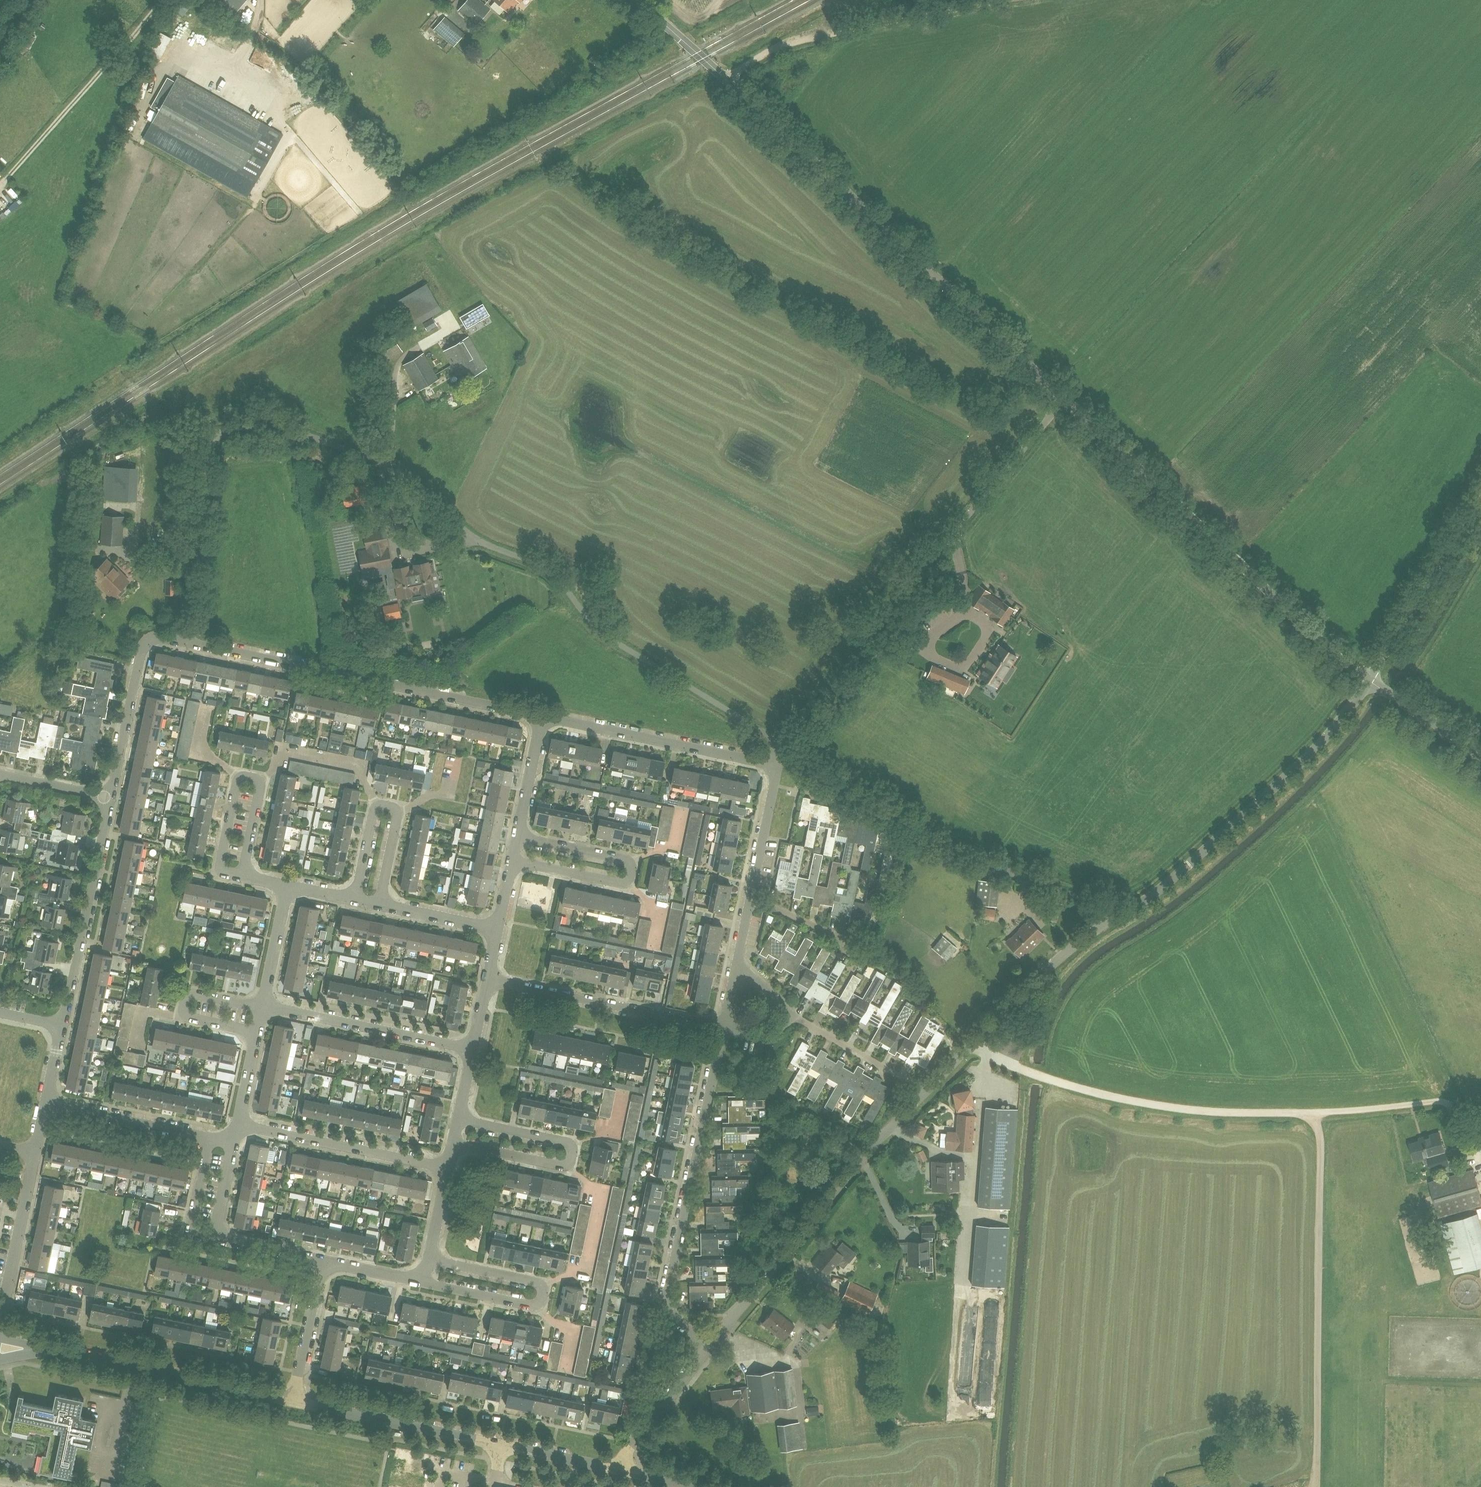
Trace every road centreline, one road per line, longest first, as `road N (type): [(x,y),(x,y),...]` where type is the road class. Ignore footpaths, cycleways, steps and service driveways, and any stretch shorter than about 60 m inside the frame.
road 1 (unclassified): [(782,745),(619,645),(551,572),(475,538),(399,472),(276,427),(214,438)]
road 2 (track): [(1314,1486),(1320,1127),(1313,1113),(1177,1105),(1044,1075)]
road 3 (unclassified): [(703,1354),(969,1046),(1127,916)]
road 4 (unclassified): [(1065,403),(724,75),(635,0)]
road 5 (residential): [(782,745),(1065,403)]
road 6 (unclassified): [(1368,681),(1065,403)]
road 7 (unclassified): [(1127,916),(951,844),(782,745)]
road 8 (residential): [(543,718),(181,640)]
road 9 (residential): [(703,1354),(675,1326),(669,1299),(724,1024)]
road 10 (unclassified): [(1127,916),(1294,769),(1368,681)]
road 11 (track): [(724,75),(836,30),(1000,0)]
road 12 (residential): [(453,1144),(568,1167),(573,1144),(457,1122)]
road 13 (residential): [(428,1259),(541,1283),(536,1306),(423,1283)]
road 14 (residential): [(295,1401),(51,1351)]
road 15 (track): [(0,186),(165,0)]
road 16 (residential): [(724,1024),(488,977)]
road 17 (residential): [(776,764),(543,718)]
road 18 (residential): [(63,1025),(111,797)]
road 19 (residential): [(353,900),(371,809),(395,808),(380,906)]
road 20 (residential): [(473,1047),(262,1006)]
road 21 (residential): [(448,1167),(238,1127)]
road 22 (residential): [(502,1446),(295,1401)]
road 23 (unclassified): [(1368,681),(1480,503)]
road 24 (unclassified): [(181,640),(214,438)]
road 25 (residential): [(111,797),(143,655),(155,638),(181,640)]
road 26 (residential): [(0,1323),(36,1152)]
road 27 (residential): [(209,1139),(46,1103)]
road 28 (track): [(214,438),(156,409),(95,443),(76,465)]
road 29 (residential): [(242,877),(224,872),(221,859),(235,785),(243,774),(260,777),(261,791)]
road 30 (residential): [(616,1468),(703,1354)]
road 31 (residential): [(295,1401),(323,1263)]
road 32 (residential): [(629,861),(631,880),(621,884),(513,861)]
road 33 (residential): [(748,899),(776,764)]
road 34 (residential): [(877,945),(748,899)]
road 35 (unclassified): [(1480,754),(1368,681)]
road 36 (residential): [(907,1081),(793,1017)]
road 37 (track): [(1313,1113),(1440,1102)]
road 38 (residential): [(262,1006),(286,887)]
road 39 (residential): [(518,836),(543,718)]
road 40 (residential): [(498,929),(380,906)]

